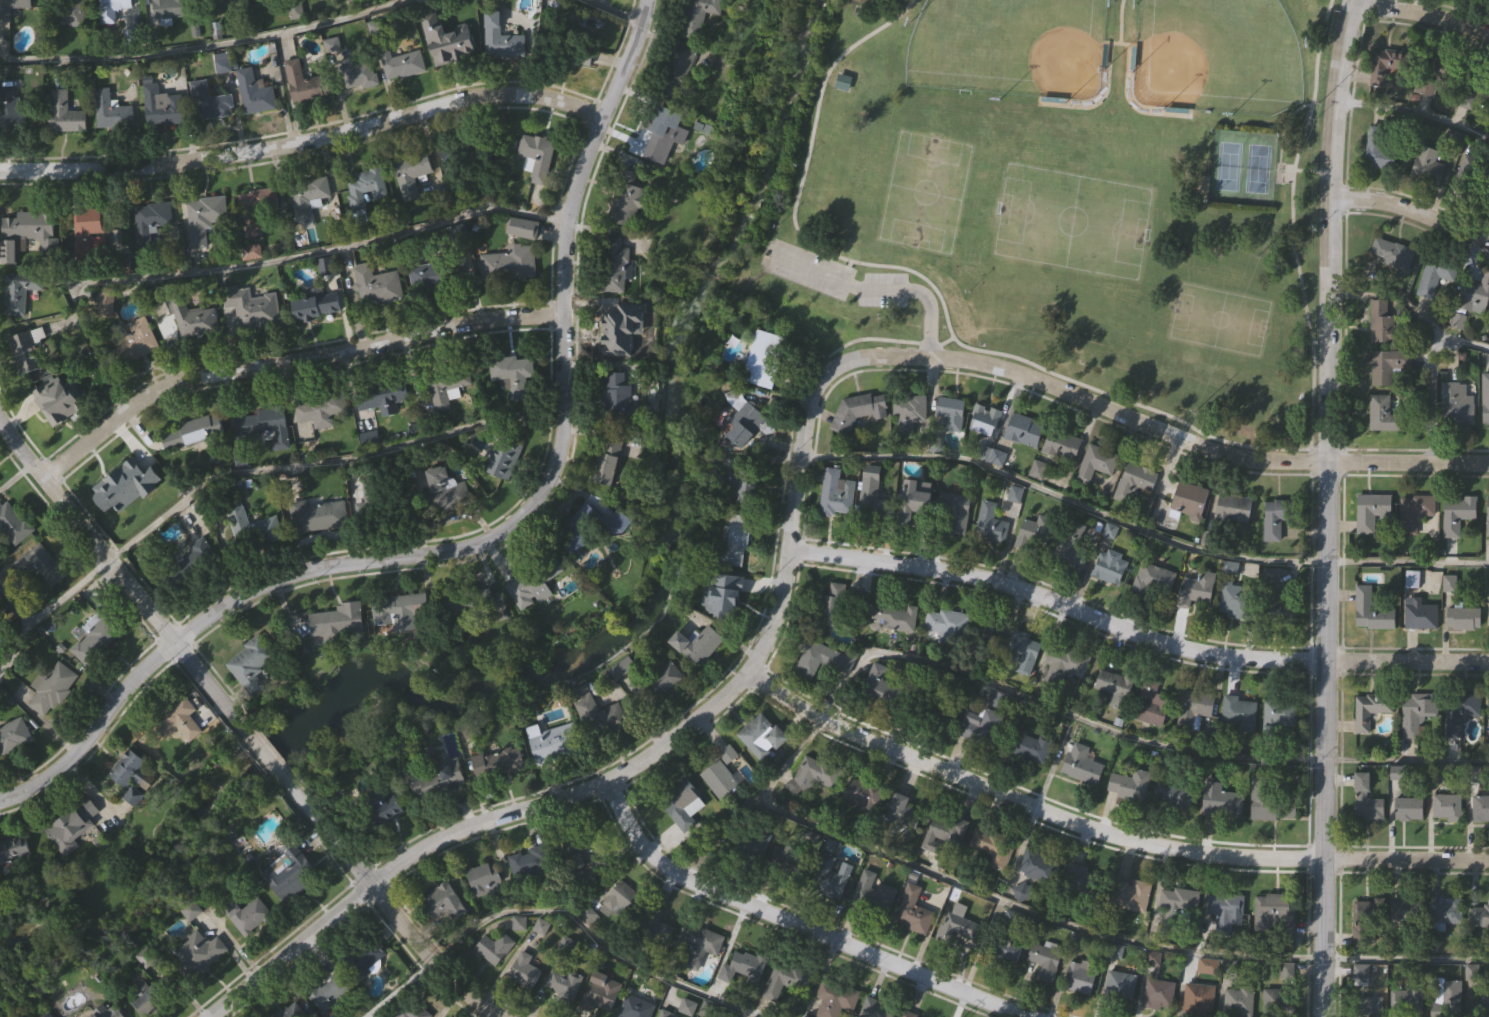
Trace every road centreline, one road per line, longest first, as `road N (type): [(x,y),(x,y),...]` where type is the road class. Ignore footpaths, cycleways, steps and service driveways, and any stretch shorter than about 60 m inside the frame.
road 1 (tertiary): [(1322,1016),(1330,198),(1333,101),(1353,0)]
road 2 (residential): [(173,640),(266,584),(325,565),(480,543),(525,514),(549,480),(560,440),(562,258),(572,192),(642,0)]
road 3 (residential): [(199,1016),(366,881),(439,833),(557,800),(647,756),(745,670),(773,617),(787,549)]
road 4 (residential): [(1488,860),(1236,855),(1118,834),(850,731),(745,670)]
road 5 (residential): [(1488,658),(1235,657),(1157,638),(999,578),(787,549)]
road 6 (residential): [(1325,459),(1241,455),(982,360),(860,358),(821,379),(807,402),(787,549)]
road 7 (residential): [(600,113),(501,90),(207,157),(0,167)]
road 8 (residential): [(563,315),(464,322),(195,376),(135,403),(42,476)]
road 9 (residential): [(1031,1016),(676,872),(637,840),(606,781)]
road 10 (residential): [(248,730),(0,417)]
road 11 (residential): [(511,1016),(467,991),(412,938),(296,792)]
road 12 (residential): [(0,794),(69,757),(173,640)]
road 13 (residential): [(1488,235),(1386,202),(1330,198)]
road 14 (residential): [(1488,462),(1325,459)]
road 15 (residential): [(1488,31),(1353,0)]

